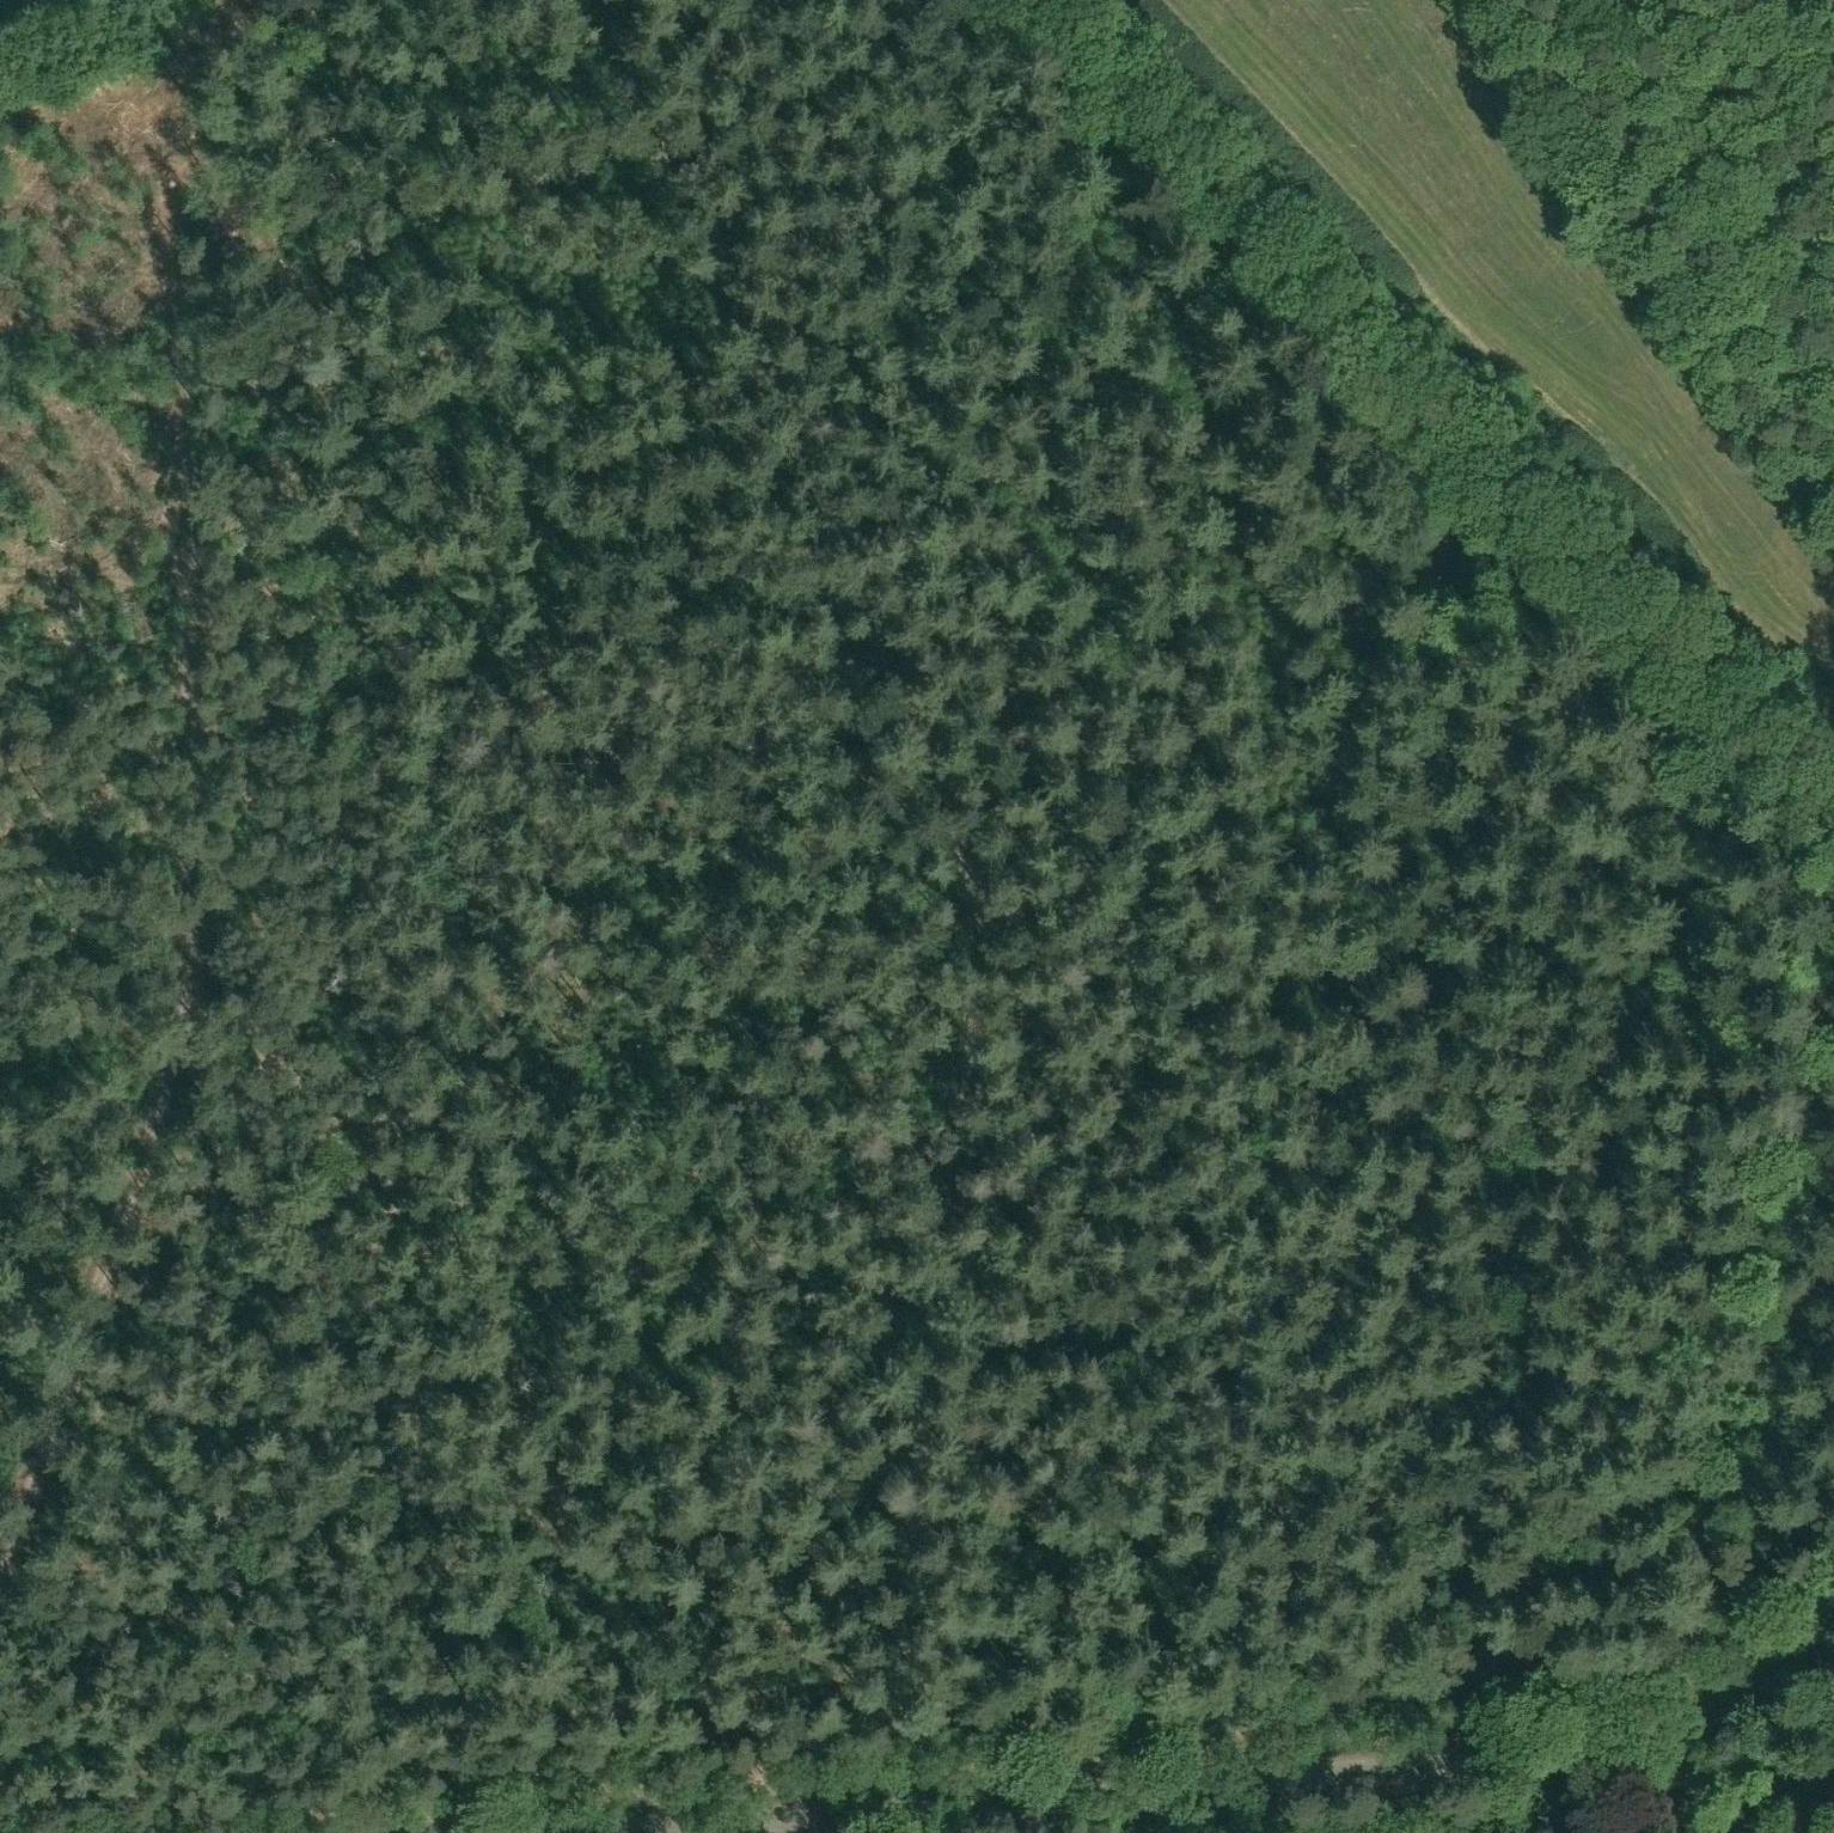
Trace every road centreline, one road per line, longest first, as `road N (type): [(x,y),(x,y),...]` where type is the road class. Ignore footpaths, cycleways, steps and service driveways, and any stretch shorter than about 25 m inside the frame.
road 1 (unclassified): [(653,1832),(1629,1746),(1709,1714),(1833,1618)]
road 2 (unclassified): [(1833,835),(996,0)]

